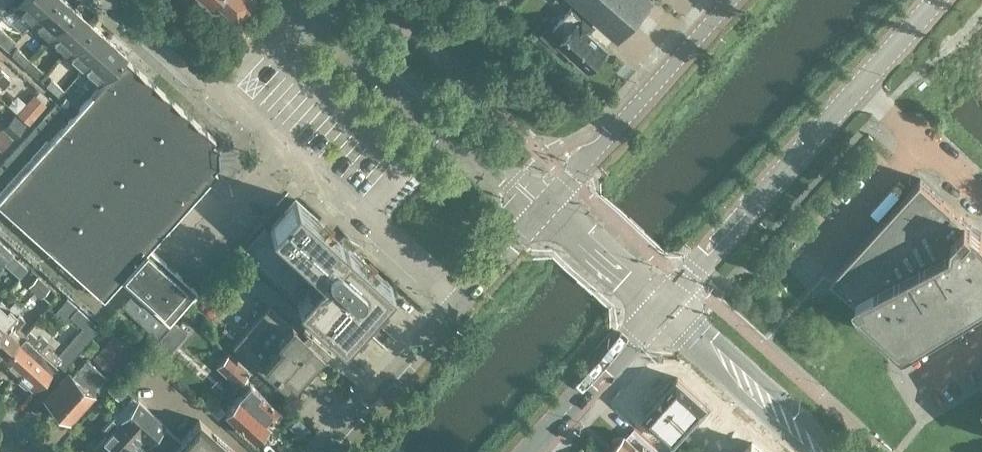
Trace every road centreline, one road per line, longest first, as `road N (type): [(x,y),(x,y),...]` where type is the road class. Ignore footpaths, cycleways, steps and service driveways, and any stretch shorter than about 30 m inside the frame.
road 1 (residential): [(545,207),(328,451)]
road 2 (tertiary): [(545,207),(310,0)]
road 3 (tertiary): [(662,307),(862,91)]
road 4 (tertiary): [(545,207),(732,0)]
road 5 (tertiary): [(819,451),(662,307)]
road 6 (tertiary): [(531,451),(662,307)]
road 7 (residential): [(922,142),(818,260)]
road 8 (tertiary): [(662,307),(545,207)]
road 9 (residential): [(204,87),(109,0)]
road 10 (tertiary): [(862,91),(944,0)]

